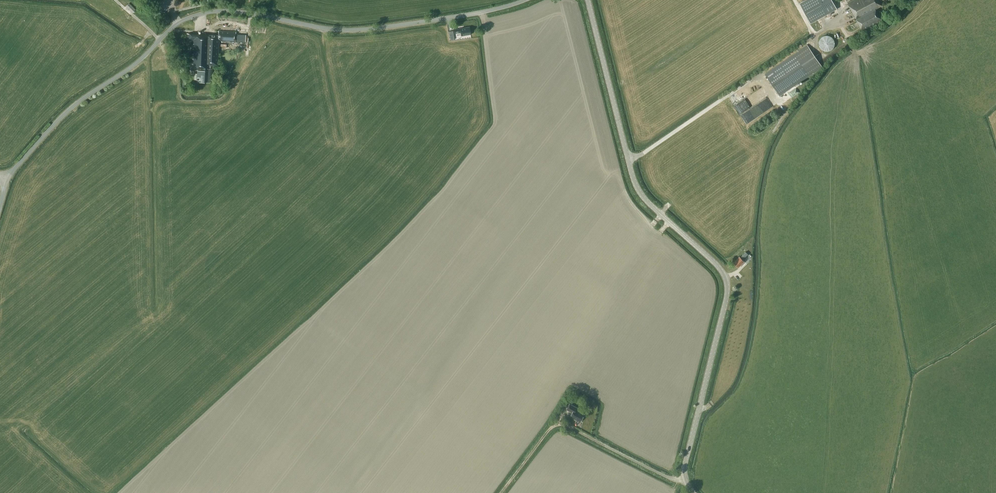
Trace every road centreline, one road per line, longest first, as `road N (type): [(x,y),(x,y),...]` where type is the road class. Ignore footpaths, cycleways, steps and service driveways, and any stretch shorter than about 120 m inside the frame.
road 1 (unclassified): [(4,179),(62,117),(190,17),(227,12),(345,32),(491,13),(526,0)]
road 2 (tertiary): [(693,492),(685,464),(728,282),(636,186),(588,0)]

